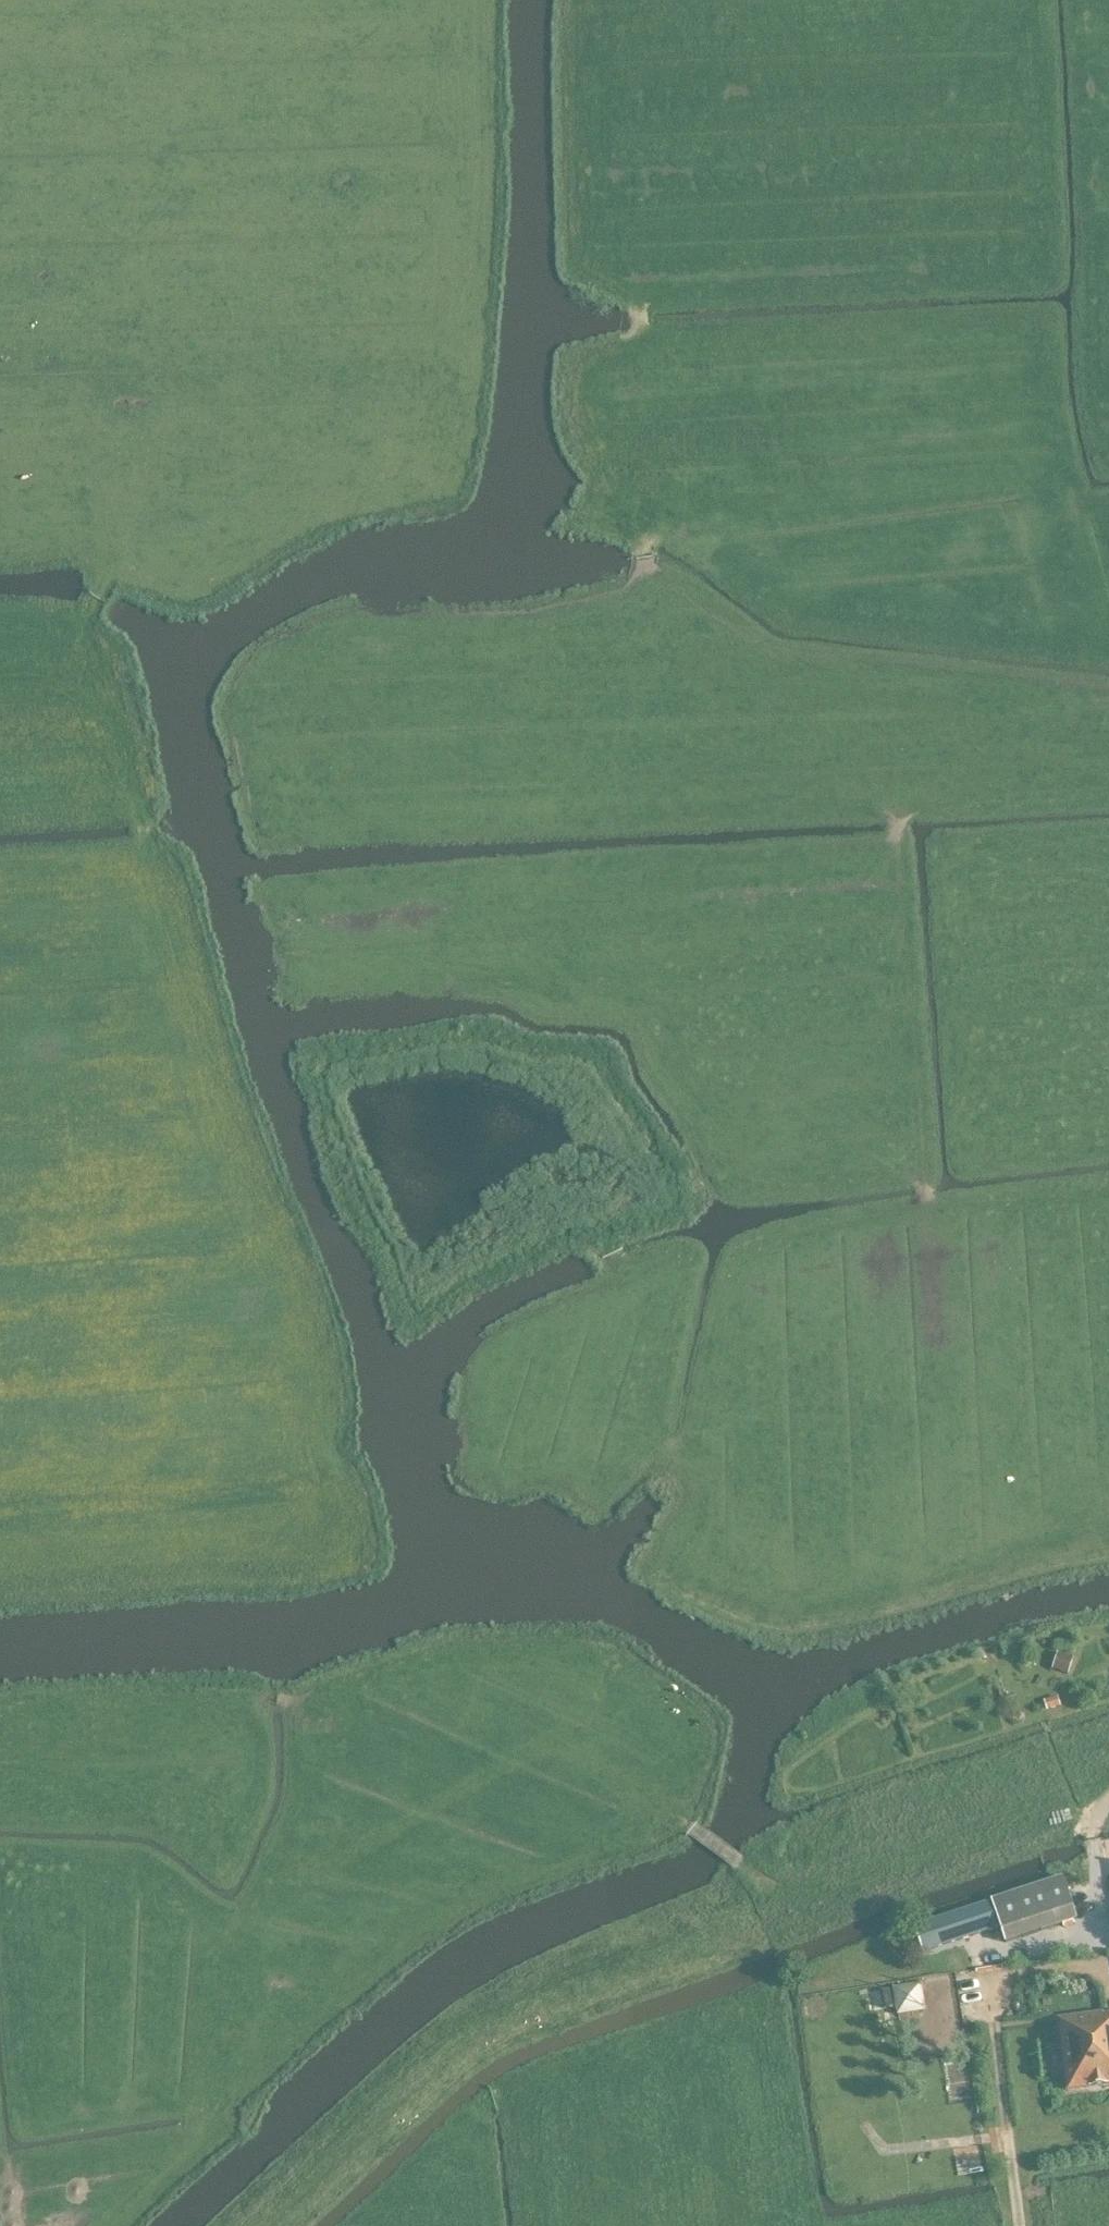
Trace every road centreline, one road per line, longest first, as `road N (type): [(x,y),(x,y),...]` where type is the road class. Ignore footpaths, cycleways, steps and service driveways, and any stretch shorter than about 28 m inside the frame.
road 1 (track): [(1108,1792),(805,1903),(640,1794)]
road 2 (track): [(1103,1940),(989,1958),(1021,2225)]
road 3 (unclassified): [(1103,1940),(1098,1835),(1108,1806)]

